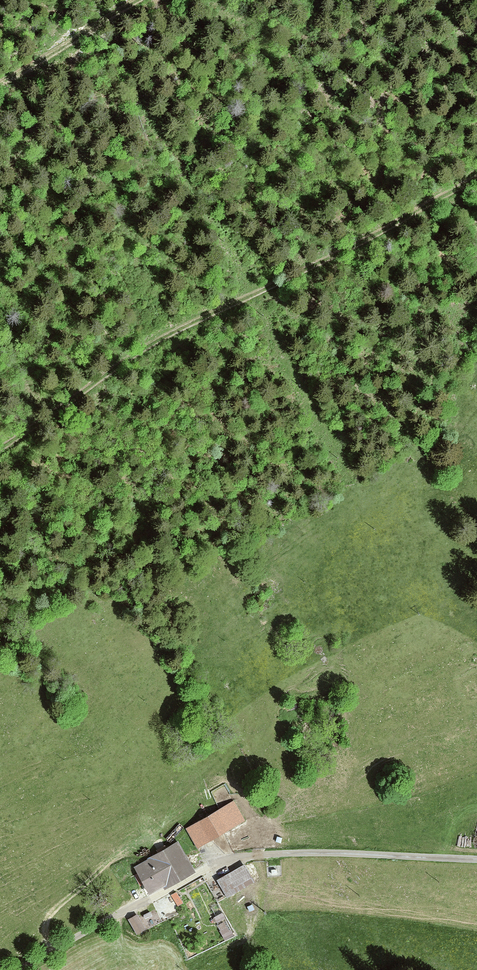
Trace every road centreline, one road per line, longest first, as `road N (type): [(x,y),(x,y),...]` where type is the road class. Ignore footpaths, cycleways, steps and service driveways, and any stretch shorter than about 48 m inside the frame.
road 1 (track): [(0,449),(125,362),(476,181)]
road 2 (unclassified): [(19,969),(230,861),(476,859)]
road 3 (track): [(0,86),(140,0)]

